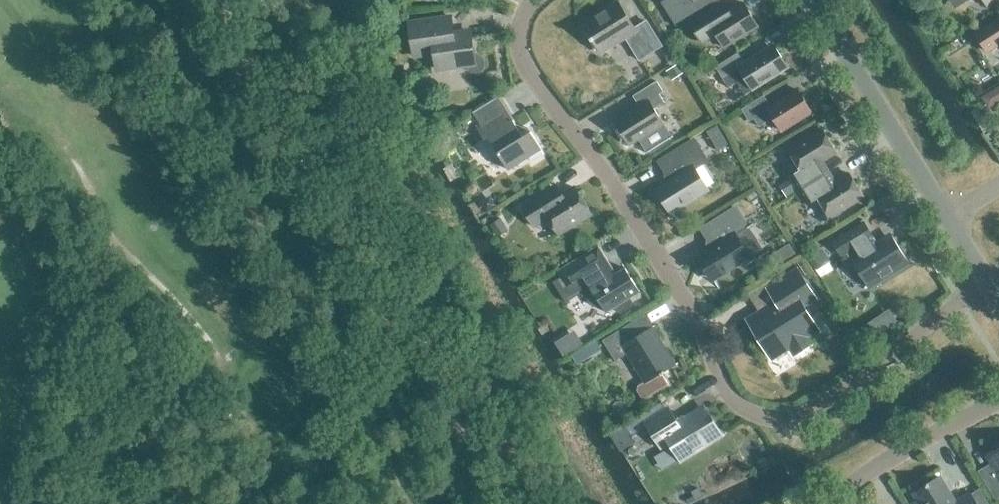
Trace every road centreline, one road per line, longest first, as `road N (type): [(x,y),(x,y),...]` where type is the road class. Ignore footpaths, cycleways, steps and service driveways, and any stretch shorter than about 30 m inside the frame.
road 1 (unclassified): [(989,284),(816,406),(792,417),(750,411),(725,384),(637,218),(524,62),(522,23),(535,0)]
road 2 (unclassified): [(948,219),(814,0)]
road 3 (unclassified): [(836,503),(878,466),(998,400)]

